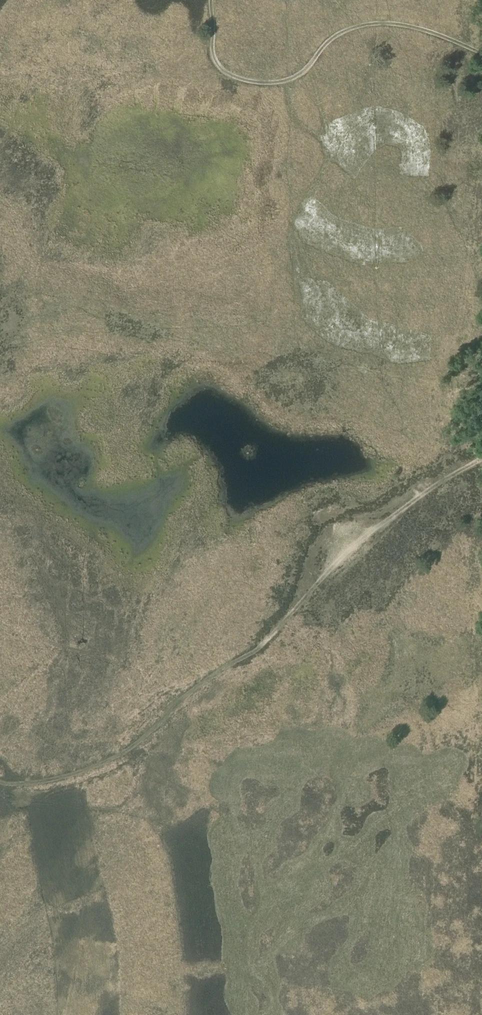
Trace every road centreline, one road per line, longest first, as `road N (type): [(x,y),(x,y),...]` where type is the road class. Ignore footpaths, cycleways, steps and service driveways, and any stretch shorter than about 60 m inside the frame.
road 1 (track): [(211,0),(215,65),(257,84),(299,79),(339,34),(364,26),(402,25),(481,57)]
road 2 (track): [(481,456),(336,565),(269,642),(245,657)]

